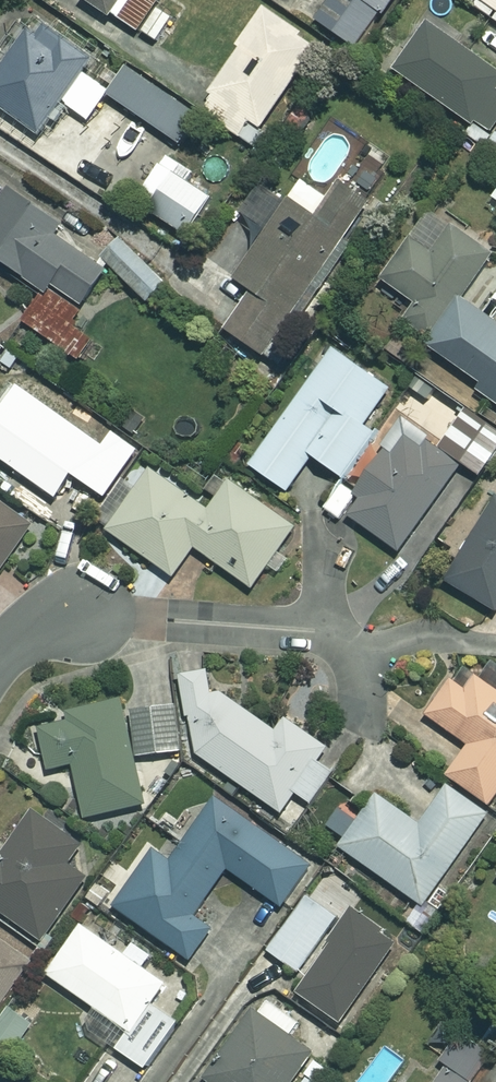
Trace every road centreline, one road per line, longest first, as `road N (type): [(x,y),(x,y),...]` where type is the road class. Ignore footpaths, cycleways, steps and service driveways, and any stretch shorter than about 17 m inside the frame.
road 1 (residential): [(83,614),(325,631),(367,646),(494,642)]

